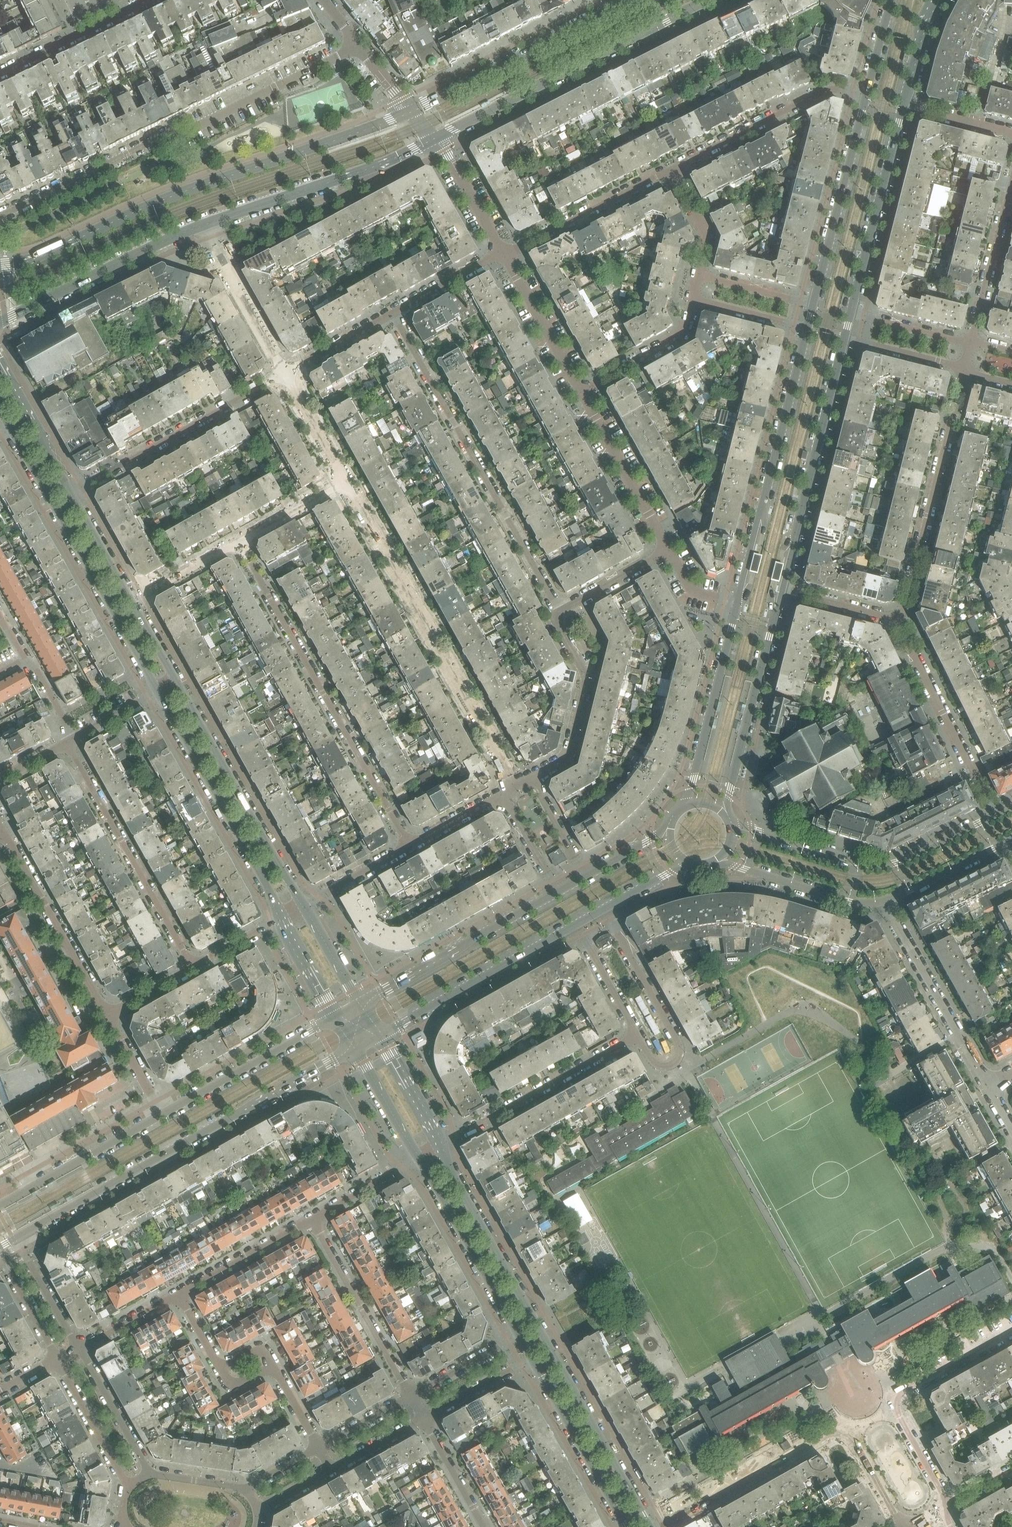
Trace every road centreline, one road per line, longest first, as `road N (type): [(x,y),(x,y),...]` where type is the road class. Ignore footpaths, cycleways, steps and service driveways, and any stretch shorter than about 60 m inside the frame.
road 1 (secondary): [(412,111),(0,267)]
road 2 (secondary): [(651,1526),(441,1145)]
road 3 (tertiary): [(20,1237),(354,1052)]
road 4 (residential): [(514,788),(344,483)]
road 5 (residential): [(238,543),(408,847)]
road 6 (residential): [(393,313),(558,613)]
road 7 (residential): [(662,1526),(845,1428),(906,1526)]
road 8 (secondary): [(435,139),(709,0)]
road 9 (secondary): [(12,430),(159,693)]
road 10 (tertiary): [(807,327),(738,604)]
road 11 (residential): [(993,815),(879,865),(729,824)]
road 12 (tertiary): [(781,590),(845,336)]
road 13 (residential): [(964,368),(899,621)]
road 14 (residential): [(70,741),(193,967)]
road 15 (secondary): [(302,907),(177,683)]
road 16 (secondary): [(159,693),(284,916)]
road 17 (residential): [(946,1504),(894,1399),(1011,1330)]
road 18 (secondary): [(633,0),(412,111)]
road 19 (residential): [(286,374),(73,497)]
road 20 (secondary): [(205,224),(435,139)]
road 21 (tertiary): [(724,815),(781,590)]
road 22 (secondary): [(0,322),(205,224)]
road 23 (residential): [(635,1035),(655,1064),(677,1061),(678,1040),(605,911)]
road 24 (residential): [(358,46),(154,139)]
road 25 (tertiary): [(380,1037),(575,928)]
road 26 (residential): [(635,1035),(441,1145)]
road 27 (tertiary): [(555,894),(361,1003)]
road 28 (tertiary): [(850,315),(903,105)]
road 29 (tertiary): [(866,96),(813,306)]
road 30 (residential): [(899,621),(993,815)]
road 31 (residential): [(988,1088),(884,901)]
road 32 (residential): [(672,170),(825,91),(866,96)]
road 33 (residential): [(2,829),(106,1015)]
road 34 (tertiary): [(738,604),(686,808)]
road 35 (secondary): [(417,1159),(518,1336)]
road 36 (residential): [(409,1396),(309,1219)]
road 37 (tertiary): [(335,1017),(161,1114)]
road 38 (residential): [(558,613),(586,679),(568,758),(531,779)]
road 39 (secondary): [(531,1359),(625,1526)]
road 40 (residential): [(502,253),(672,170)]
road 41 (tertiary): [(161,1114),(0,1205)]
road 42 (residential): [(669,550),(581,393)]
road 43 (residential): [(0,217),(154,139)]
road 44 (residential): [(719,858),(847,902),(884,901)]
road 45 (residential): [(1011,177),(970,344)]
road 46 (residential): [(286,374),(205,224)]
road 47 (residential): [(0,72),(146,0)]
road 48 (residential): [(581,393),(502,253)]
road 49 (residential): [(581,393),(683,333),(691,298)]
road 50 (residential): [(309,1219),(178,1292)]
road 51 (residential): [(148,1475),(78,1348)]
road 52 (residential): [(56,1360),(126,1487)]
road 53 (residential): [(884,901),(1006,842)]
road 54 (residential): [(502,253),(435,139)]
road 55 (residential): [(558,613),(669,550)]
road 56 (secondary): [(134,607),(73,497)]
road 57 (residential): [(78,1348),(20,1237)]
road 58 (residential): [(502,253),(393,313)]
road 59 (residential): [(422,1419),(531,1359)]
road 60 (residential): [(518,1336),(409,1396)]
road 61 (secondary): [(354,1052),(417,1159)]
road 62 (secondary): [(441,1145),(380,1037)]
road 63 (residential): [(417,1159),(309,1219)]
road 64 (residential): [(344,483),(286,374)]
road 65 (residential): [(970,344),(850,315)]
road 66 (residential): [(845,336),(964,368)]
road 67 (residential): [(393,313),(286,374)]
road 68 (residential): [(483,1526),(422,1419)]
road 69 (residential): [(575,928),(635,1035)]
road 70 (residential): [(134,607),(238,543)]
road 71 (residential): [(781,590),(899,621)]
road 72 (residential): [(238,543),(344,483)]
road 73 (residential): [(302,907),(408,847)]
road 74 (residential): [(813,306),(696,275)]

